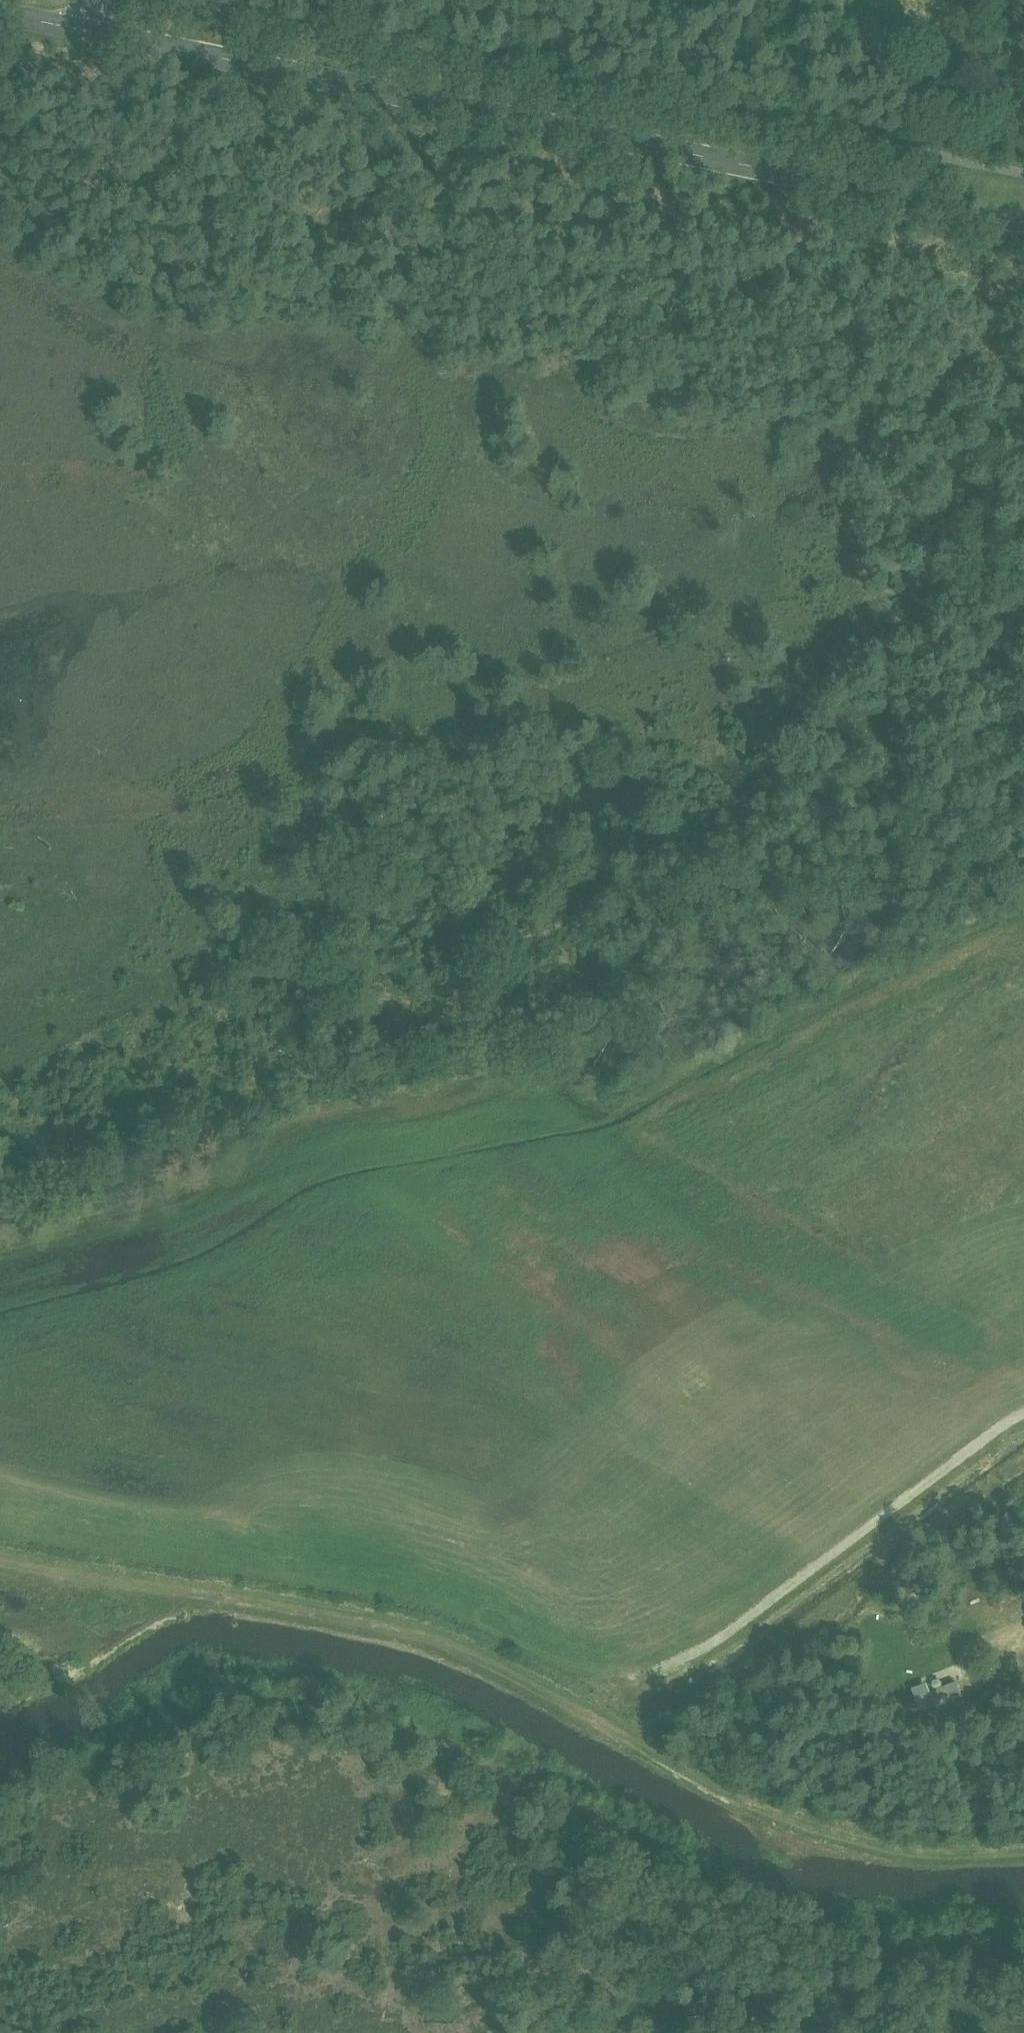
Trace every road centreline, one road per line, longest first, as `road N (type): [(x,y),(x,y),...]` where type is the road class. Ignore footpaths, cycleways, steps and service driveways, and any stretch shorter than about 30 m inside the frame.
road 1 (secondary): [(1023,223),(85,34)]
road 2 (track): [(1023,1848),(841,1833),(628,1733),(407,1656),(188,1601)]
road 3 (track): [(188,1601),(0,1567)]

